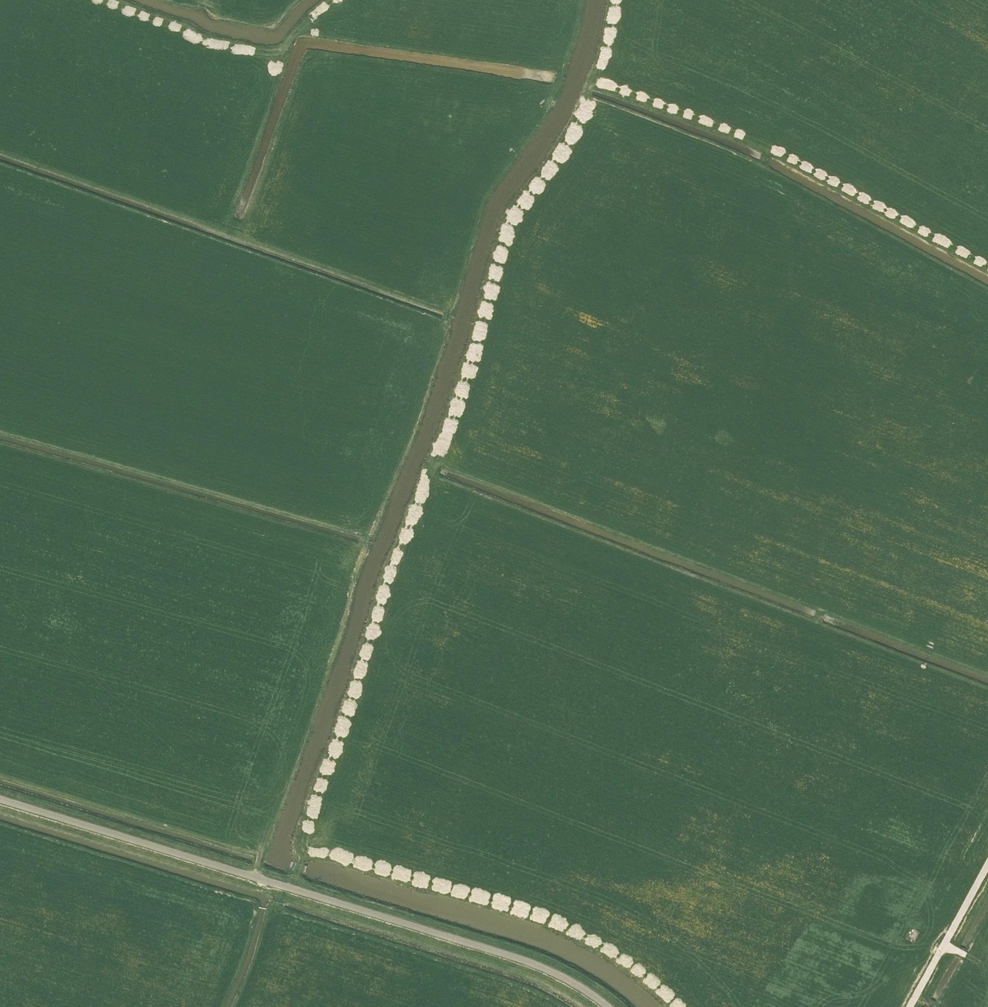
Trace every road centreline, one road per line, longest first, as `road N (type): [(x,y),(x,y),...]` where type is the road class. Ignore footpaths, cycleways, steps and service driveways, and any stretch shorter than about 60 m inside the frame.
road 1 (unclassified): [(608,1006),(512,956),(0,799)]
road 2 (track): [(987,863),(909,1006)]

